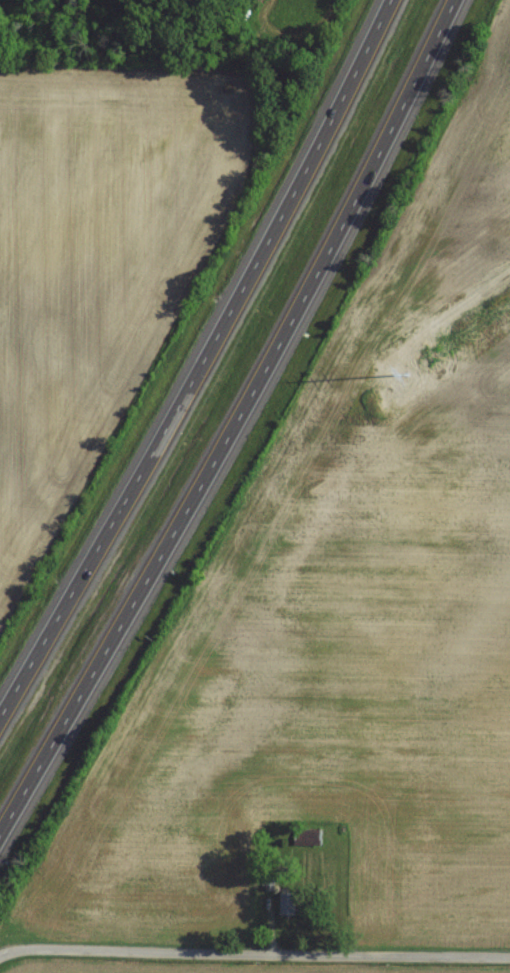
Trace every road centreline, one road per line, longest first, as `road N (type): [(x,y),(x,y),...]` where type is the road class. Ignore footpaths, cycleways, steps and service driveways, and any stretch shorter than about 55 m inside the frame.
road 1 (motorway): [(0,836),(190,511),(453,0)]
road 2 (motorway): [(387,0),(151,456),(0,717)]
road 3 (residential): [(509,959),(0,956)]

